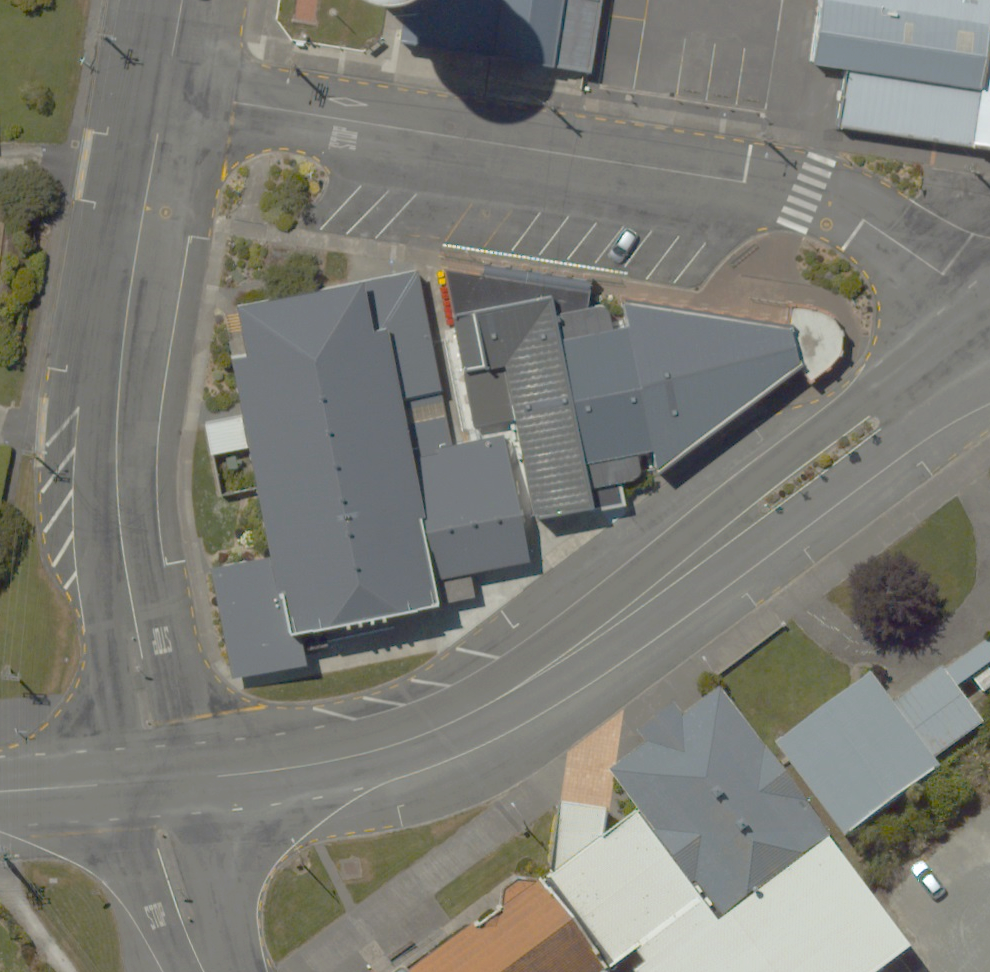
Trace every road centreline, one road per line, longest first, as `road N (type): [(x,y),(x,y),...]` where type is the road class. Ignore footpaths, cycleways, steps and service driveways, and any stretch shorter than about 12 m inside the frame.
road 1 (residential): [(165,87),(805,195),(867,220),(944,276),(966,310)]
road 2 (residential): [(165,87),(130,294),(116,451),(153,781)]
road 3 (tertiary): [(533,678),(700,516),(966,310)]
road 4 (tertiary): [(989,369),(681,618),(533,678)]
road 5 (tertiary): [(153,781),(257,774),(406,742),(533,678)]
road 6 (residential): [(153,781),(153,827),(204,971)]
road 7 (tertiary): [(0,792),(153,781)]

